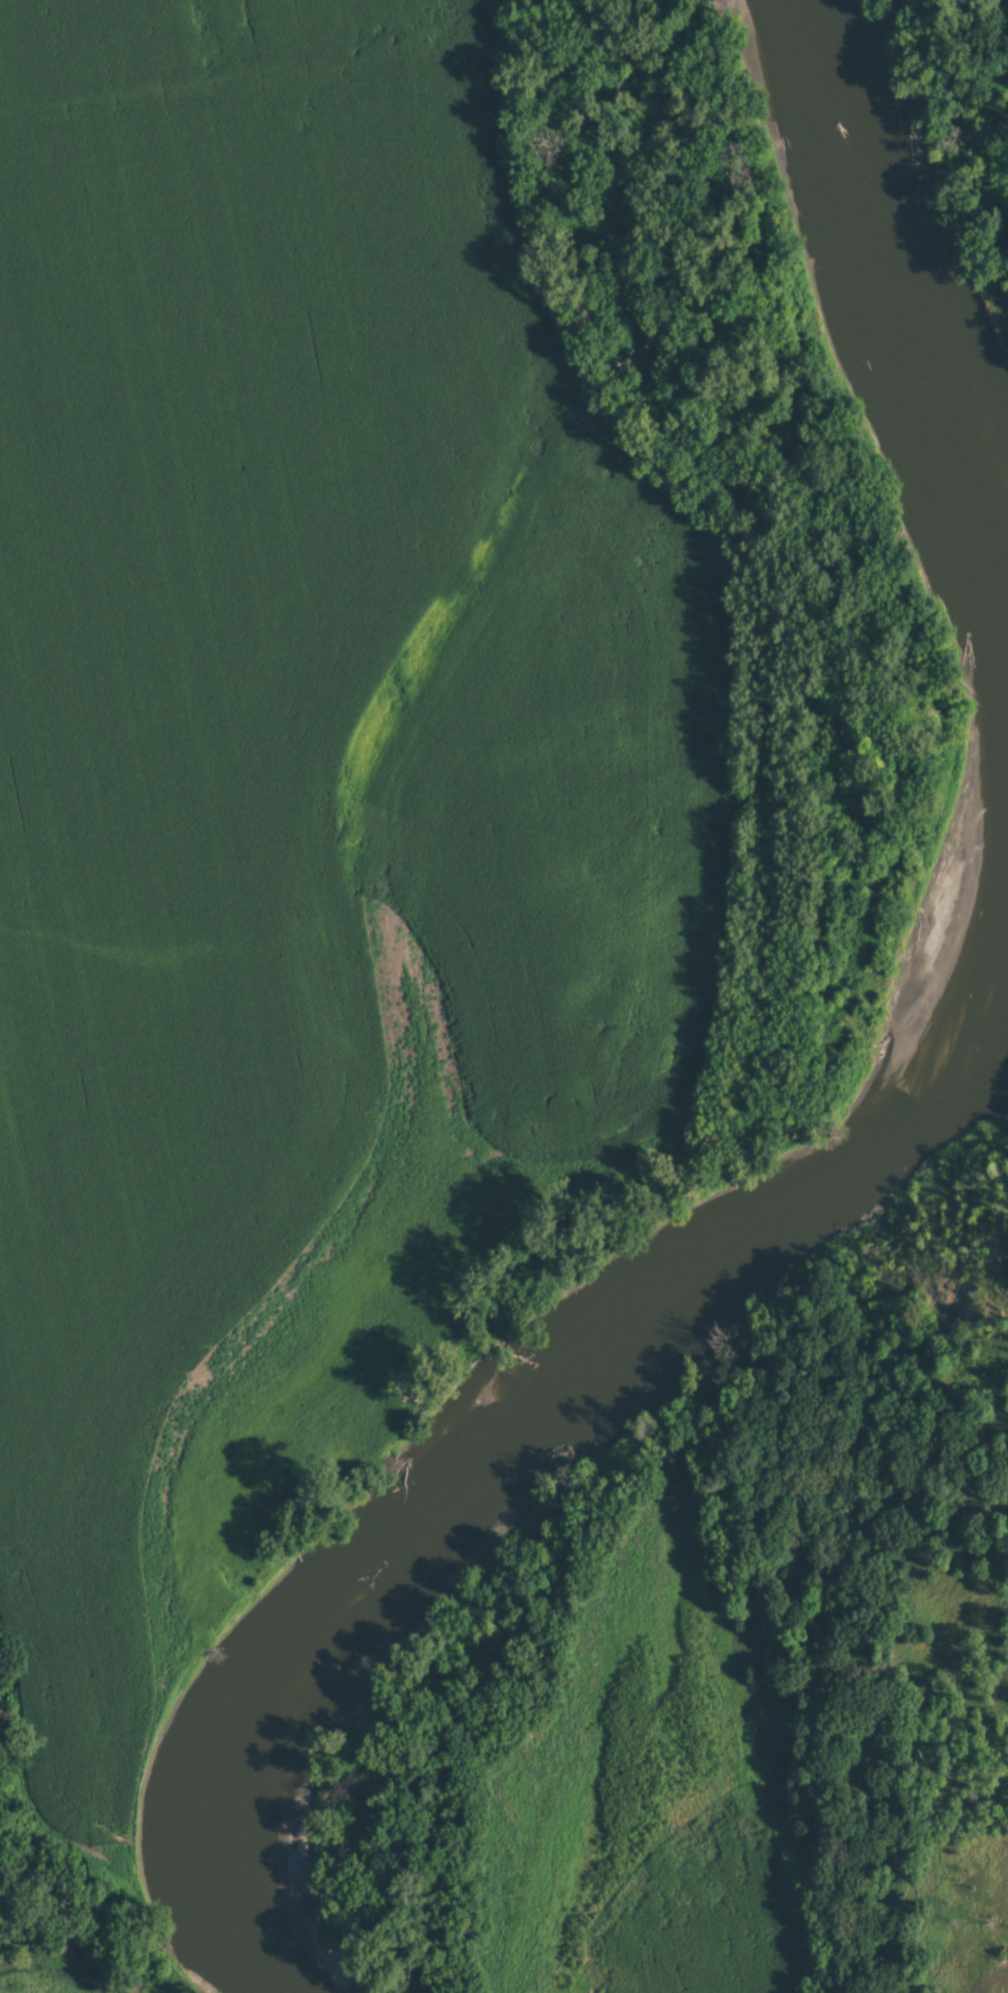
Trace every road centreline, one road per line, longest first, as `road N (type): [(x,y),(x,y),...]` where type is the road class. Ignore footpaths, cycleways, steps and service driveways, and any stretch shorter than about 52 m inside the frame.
road 1 (track): [(0,118),(362,60),(397,23)]

